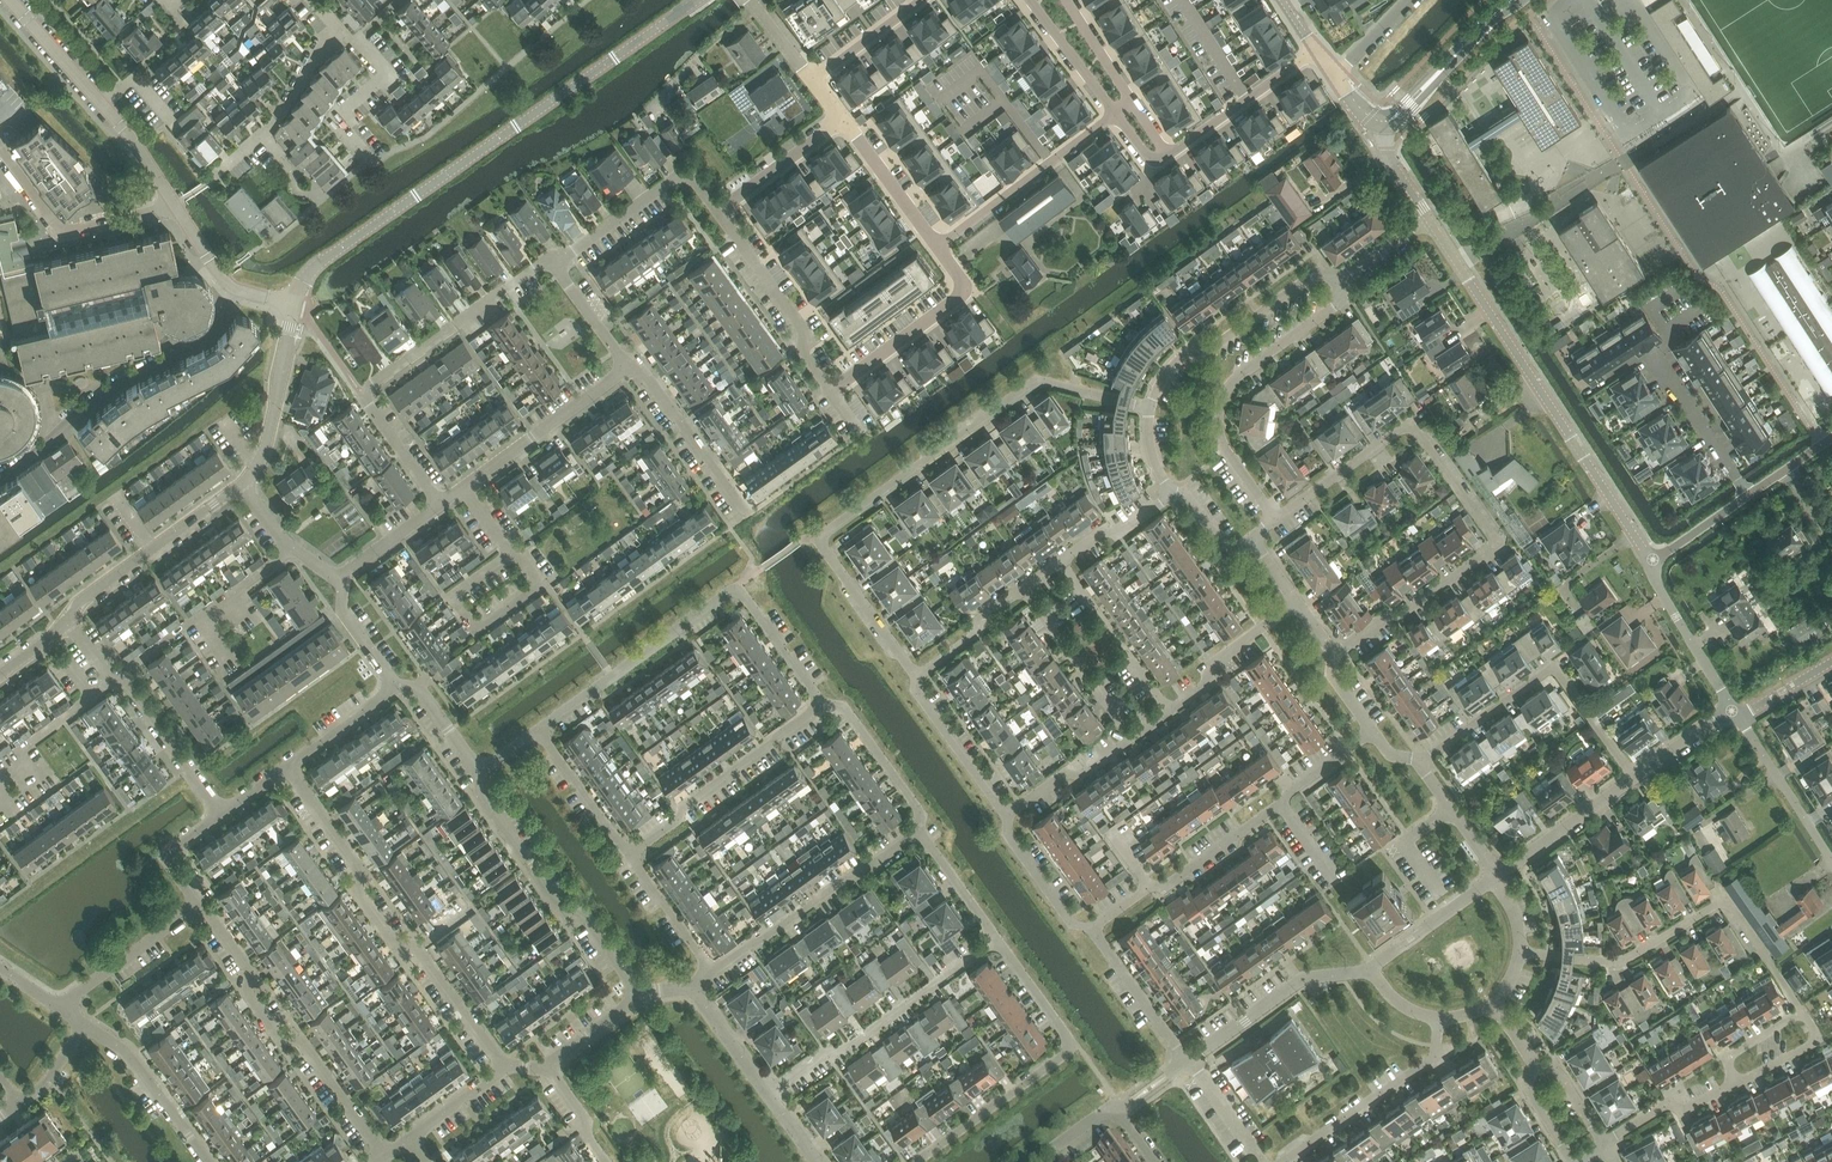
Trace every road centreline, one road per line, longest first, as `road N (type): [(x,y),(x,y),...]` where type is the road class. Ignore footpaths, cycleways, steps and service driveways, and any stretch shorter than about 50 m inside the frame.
road 1 (residential): [(921,678),(820,539),(1041,384),(1151,408)]
road 2 (residential): [(698,0),(319,264),(294,305)]
road 3 (residential): [(1652,561),(1430,218)]
road 4 (residential): [(505,1068),(420,954),(395,942),(355,888),(356,865),(286,765)]
road 5 (residential): [(440,506),(360,395),(548,260)]
road 6 (residential): [(1802,1012),(1728,904),(1621,963),(1523,953)]
road 7 (residential): [(1095,932),(1151,889),(1167,890),(1376,733)]
road 8 (residential): [(916,1161),(1078,1046),(999,938)]
road 9 (residential): [(1341,653),(1496,545),(1413,429)]
road 10 (residential): [(389,1155),(300,1039),(277,1035),(246,992),(248,969),(199,905)]
road 11 (residential): [(1280,519),(1229,450),(1221,419),(1235,385),(1341,301),(1339,282)]
road 12 (residential): [(0,477),(130,374),(211,333),(241,294)]
road 13 (residential): [(1421,762),(1558,665),(1635,776)]
road 14 (residential): [(643,999),(577,908),(558,902),(476,789),(478,774)]
road 15 (residential): [(767,1093),(822,1053),(851,1048),(999,938)]
road 16 (residential): [(171,204),(125,133),(8,0)]
road 17 (residential): [(711,971),(922,828)]
road 18 (residential): [(534,732),(737,585)]
road 19 (residential): [(625,854),(825,706)]
road 20 (residential): [(220,814),(71,621)]
road 21 (residential): [(1339,282),(1308,279),(1220,347),(1194,351),(1170,370),(1151,408)]
road 22 (residential): [(440,506),(634,364)]
road 23 (residential): [(1117,113),(936,247)]
road 24 (residential): [(1282,1161),(1436,1059),(1440,1020)]
road 25 (residential): [(71,621),(89,593),(241,483)]
road 26 (residential): [(833,392),(802,351),(804,332),(719,212)]
road 27 (residential): [(171,204),(60,230),(0,150)]
road 28 (residential): [(548,260),(558,261),(674,179),(690,179),(719,212)]
road 29 (residential): [(1188,1061),(1308,980),(1369,970)]
road 30 (residential): [(371,162),(339,116),(381,80),(383,69),(333,21)]
road 31 (unclassified): [(1378,132),(1513,0)]
road 32 (residential): [(745,516),(634,364)]
road 33 (residential): [(241,483),(267,440),(294,305)]
road 34 (residential): [(205,1161),(129,1056),(84,1022)]
road 35 (residential): [(1132,741),(1025,591)]
road 36 (residential): [(1165,153),(1314,49)]
road 37 (residential): [(1735,713),(1831,860)]
road 38 (residential): [(1173,711),(1211,683),(1214,665),(1302,601)]
road 39 (residential): [(1652,561),(1735,713)]
road 40 (residential): [(61,1007),(199,905)]
road 41 (residential): [(1011,817),(918,692),(921,678)]
road 42 (residential): [(833,392),(971,293)]
road 43 (residential): [(1498,874),(1635,776)]
road 44 (residential): [(922,828),(918,808),(844,708),(825,706)]
road 45 (residential): [(1280,519),(1413,429)]
road 46 (residential): [(1188,1061),(1095,932)]
road 47 (residential): [(936,247),(842,122)]
road 48 (residential): [(1369,970),(1494,880)]
road 49 (residential): [(719,212),(842,122)]
road 50 (residential): [(625,854),(534,732)]
road 51 (residential): [(825,706),(737,585)]
road 52 (residential): [(1095,932),(1077,924),(1010,834),(1011,817)]
road 53 (residential): [(711,971),(625,854)]
road 54 (residential): [(1608,1143),(1667,1108),(1692,1110),(1737,1086)]
road 55 (residential): [(1011,817),(1132,741)]
road 56 (residential): [(1031,0),(1117,113)]
road 57 (residential): [(634,364),(621,359),(548,260)]
road 58 (residential): [(809,80),(920,0)]
road 59 (residential): [(338,577),(294,549),(241,483)]
road 60 (residential): [(1498,874),(1421,762)]
road 61 (residential): [(261,136),(333,21)]
road 62 (residential): [(921,678),(1025,591)]
road 63 (residential): [(286,765),(397,688)]
road 64 (residential): [(999,938),(922,828)]
road 65 (residential): [(1736,475),(1662,363)]
road 66 (residential): [(1065,563),(1107,533),(1127,531),(1174,491)]
road 67 (residential): [(767,1093),(691,987)]
road 68 (residential): [(397,688),(345,615),(338,577)]
road 69 (residential): [(199,905),(167,856),(220,814)]
road 70 (residential): [(338,577),(440,506)]
road 71 (residential): [(478,774),(418,694),(397,688)]
road 72 (residential): [(1131,102),(1066,0)]
road 73 (residential): [(546,1070),(643,999)]

